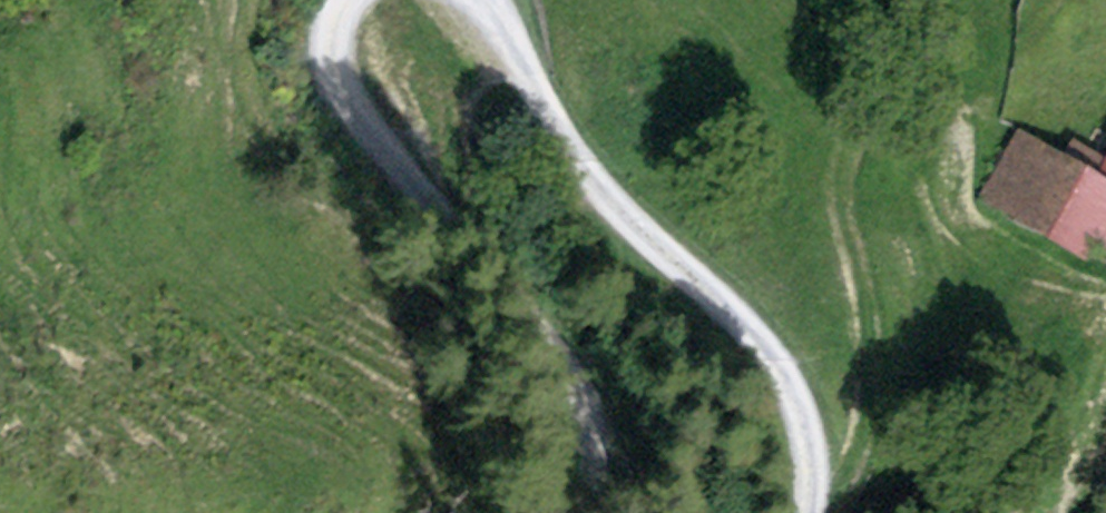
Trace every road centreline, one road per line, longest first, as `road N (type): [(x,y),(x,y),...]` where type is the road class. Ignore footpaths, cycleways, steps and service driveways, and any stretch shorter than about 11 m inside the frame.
road 1 (track): [(491,0),(526,78),(599,188),(765,351),(802,409),(814,467),(810,512)]
road 2 (track): [(579,512),(598,460),(588,413),(565,369),(367,106),(344,41),(354,0)]

